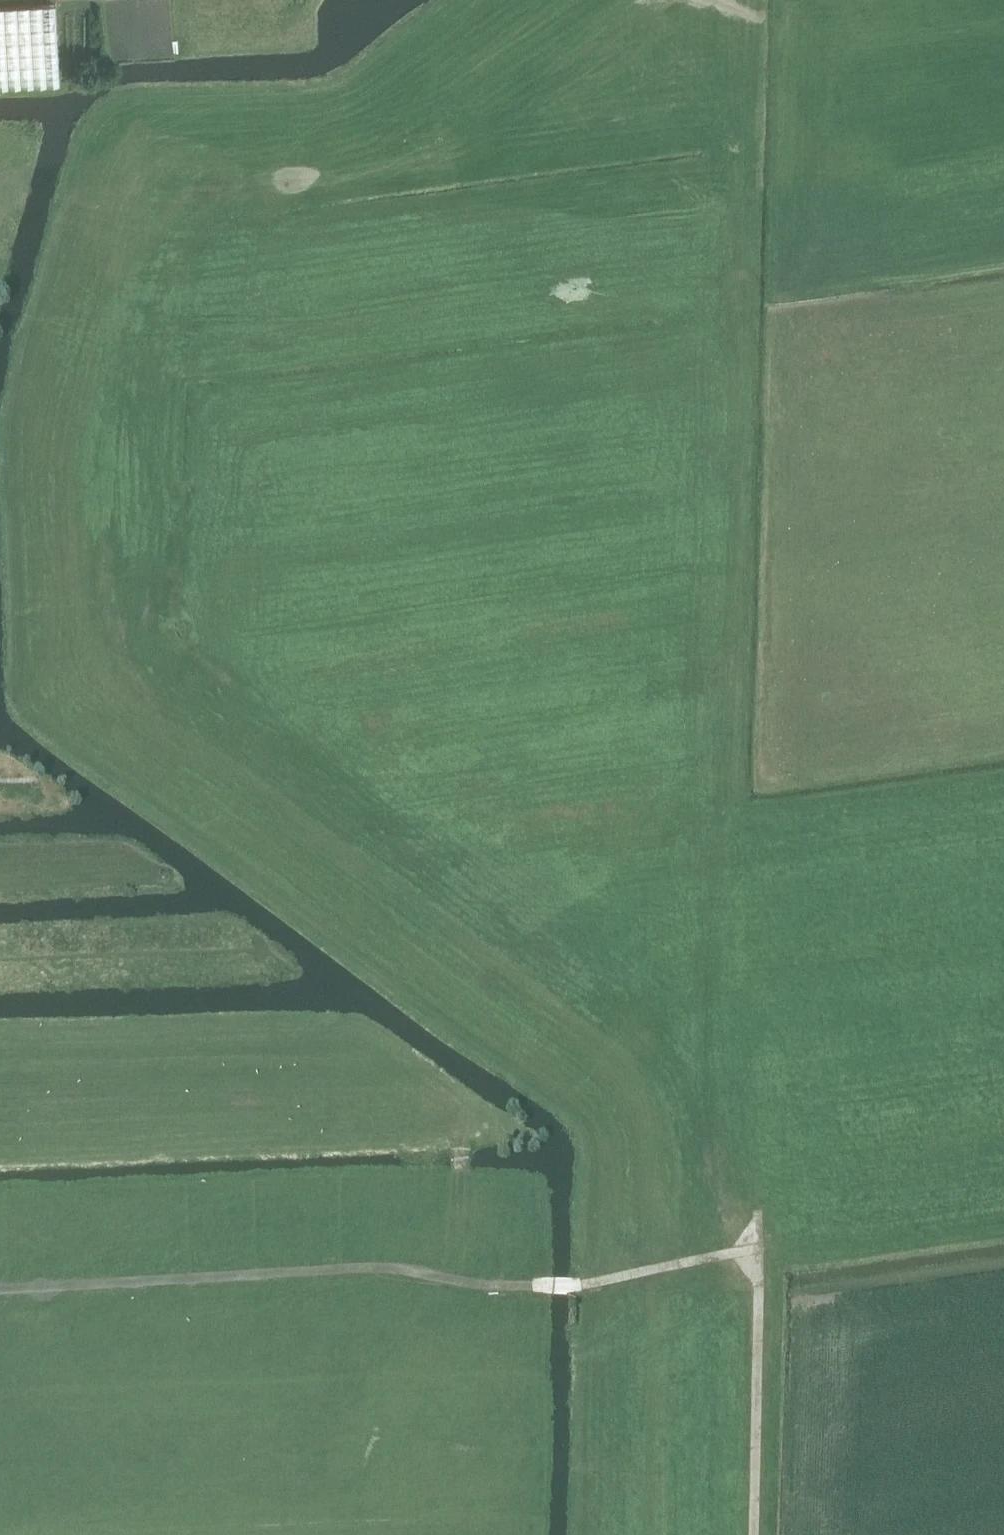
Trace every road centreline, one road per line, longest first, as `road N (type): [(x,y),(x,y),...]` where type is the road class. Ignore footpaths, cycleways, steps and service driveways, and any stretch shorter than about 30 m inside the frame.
road 1 (track): [(0,1289),(406,1270),(473,1286),(578,1287)]

